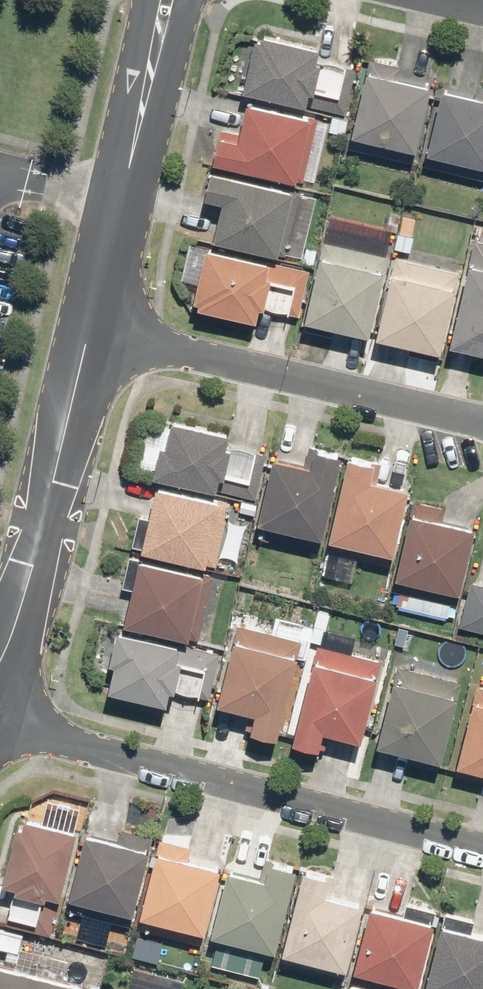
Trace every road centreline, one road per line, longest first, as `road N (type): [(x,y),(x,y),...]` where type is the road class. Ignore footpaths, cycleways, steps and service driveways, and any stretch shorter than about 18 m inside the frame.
road 1 (residential): [(0,725),(482,848)]
road 2 (residential): [(94,326),(482,417)]
road 3 (residential): [(94,326),(24,601),(0,655)]
road 4 (residential): [(150,65),(94,326)]

